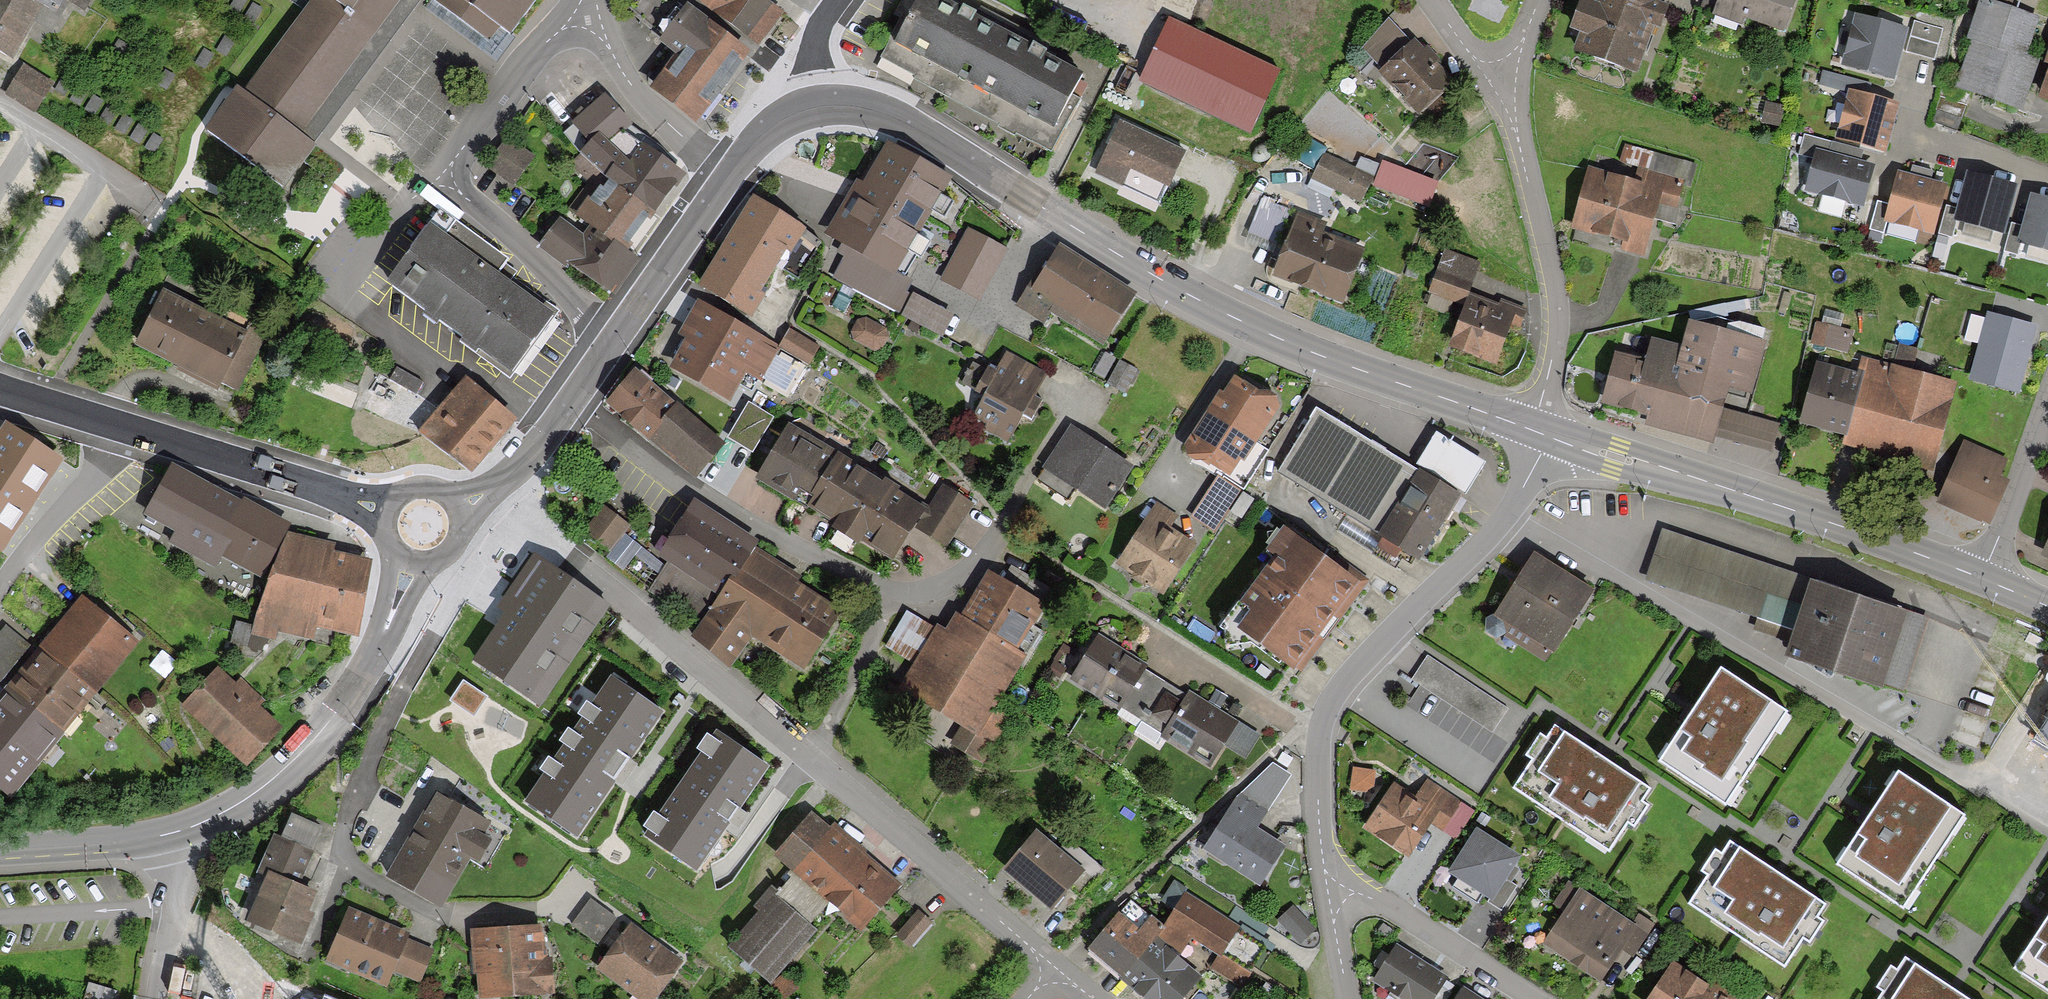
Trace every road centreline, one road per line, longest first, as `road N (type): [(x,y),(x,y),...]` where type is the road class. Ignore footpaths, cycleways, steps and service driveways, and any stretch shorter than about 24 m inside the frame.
road 1 (tertiary): [(1539,432),(1249,326),(914,127),(865,106),(814,105)]
road 2 (residential): [(460,528),(526,525),(812,757),(1055,970)]
road 3 (residential): [(453,546),(470,576),(390,711),(349,813),(342,854),(348,866),(435,914),(508,915),(559,905),(580,885)]
road 4 (residential): [(1539,432),(1507,514),(1338,685),(1314,734),(1327,891)]
road 5 (tertiary): [(1982,578),(1539,432)]
road 6 (tertiary): [(729,172),(516,470),(456,509)]
road 7 (tertiary): [(168,835),(219,815),(274,778),(327,725),(359,681),(412,560)]
road 8 (residential): [(1539,432),(1557,296),(1506,78)]
road 9 (tertiary): [(389,511),(123,431)]
road 10 (residential): [(1327,891),(1373,898),(1531,998)]
road 11 (residential): [(589,0),(633,86),(729,172)]
road 12 (residential): [(123,431),(0,585)]
road 13 (residential): [(1982,578),(2047,400)]
road 14 (tertiary): [(0,851),(168,835)]
road 15 (residential): [(168,835),(174,904),(154,998)]
road 16 (tertiary): [(123,431),(0,393)]

